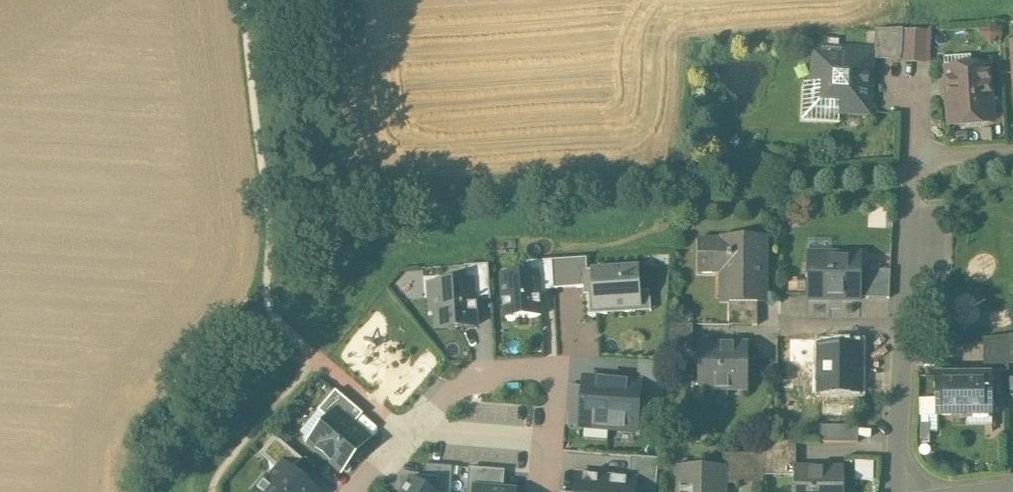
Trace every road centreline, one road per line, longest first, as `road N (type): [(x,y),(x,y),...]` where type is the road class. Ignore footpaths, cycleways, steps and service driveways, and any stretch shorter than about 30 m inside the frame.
road 1 (residential): [(547,491),(555,395),(543,374),(528,370),(473,376),(446,390),(354,491)]
road 2 (residential): [(912,158),(896,491)]

